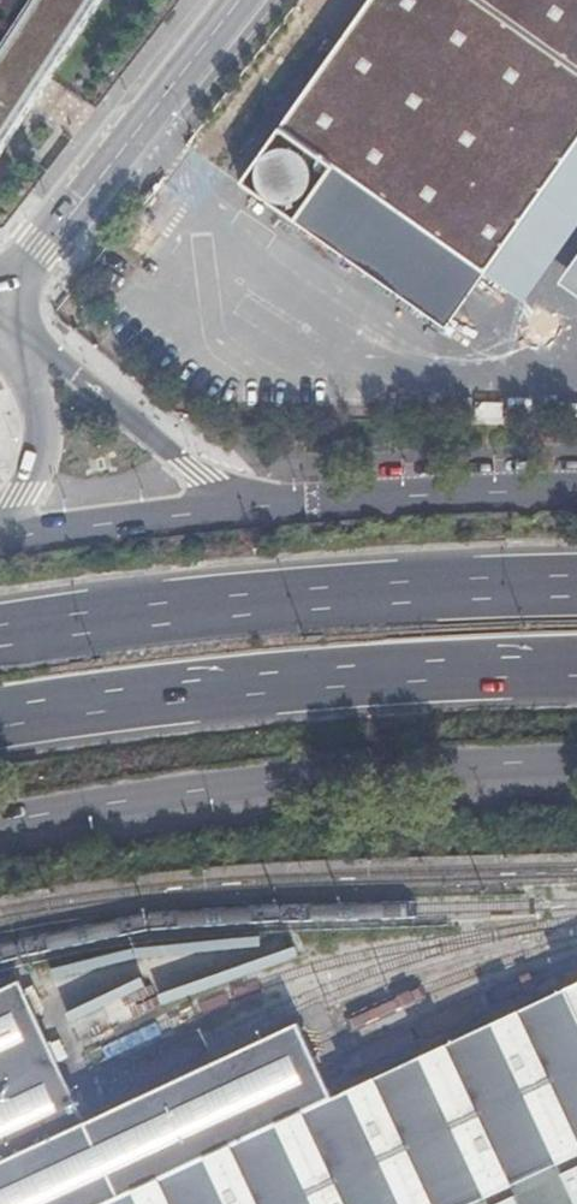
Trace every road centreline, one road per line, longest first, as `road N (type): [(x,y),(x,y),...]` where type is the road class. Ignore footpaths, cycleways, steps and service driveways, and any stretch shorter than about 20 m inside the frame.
road 1 (tertiary): [(0,825),(246,787),(576,763)]
road 2 (motorway): [(576,587),(273,602),(0,636)]
road 3 (motorway): [(0,717),(222,688),(576,669)]
road 4 (unclassified): [(0,296),(240,0)]
road 5 (unclassified): [(263,506),(0,317)]
road 6 (tertiary): [(576,493),(263,506)]
road 7 (tertiary): [(263,506),(0,539)]
road 8 (unclassified): [(0,326),(34,378),(38,428),(19,501),(0,516)]

